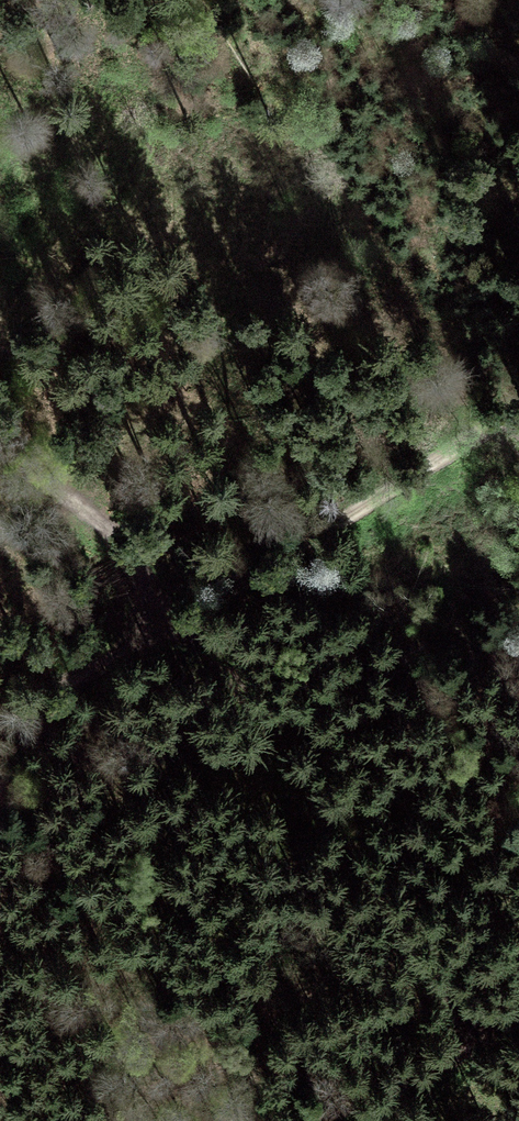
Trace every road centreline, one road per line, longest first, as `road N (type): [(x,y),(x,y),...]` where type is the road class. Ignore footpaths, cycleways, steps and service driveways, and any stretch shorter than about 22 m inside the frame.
road 1 (track): [(0,470),(67,493),(119,545),(485,1031),(518,1010)]
road 2 (track): [(0,724),(175,624),(518,405)]
road 3 (track): [(346,1120),(485,1031)]

